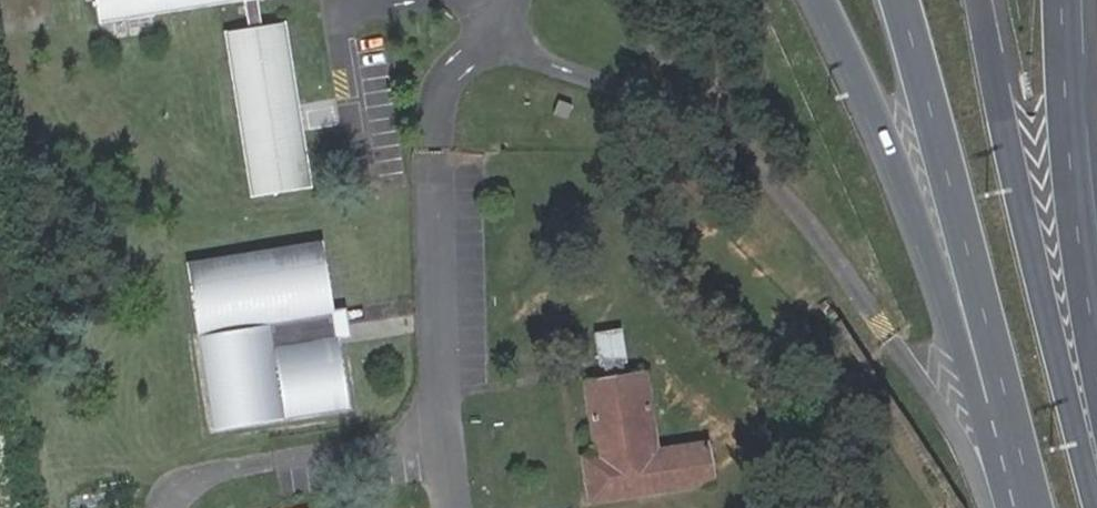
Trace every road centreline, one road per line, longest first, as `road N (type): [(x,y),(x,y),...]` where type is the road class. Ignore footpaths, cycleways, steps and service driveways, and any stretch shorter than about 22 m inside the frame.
road 1 (motorway): [(822,0),(917,221),(1003,507)]
road 2 (motorway): [(900,0),(1035,507)]
road 3 (motorway): [(1096,493),(1039,263),(988,0)]
road 4 (motorway): [(1096,311),(1069,0)]

